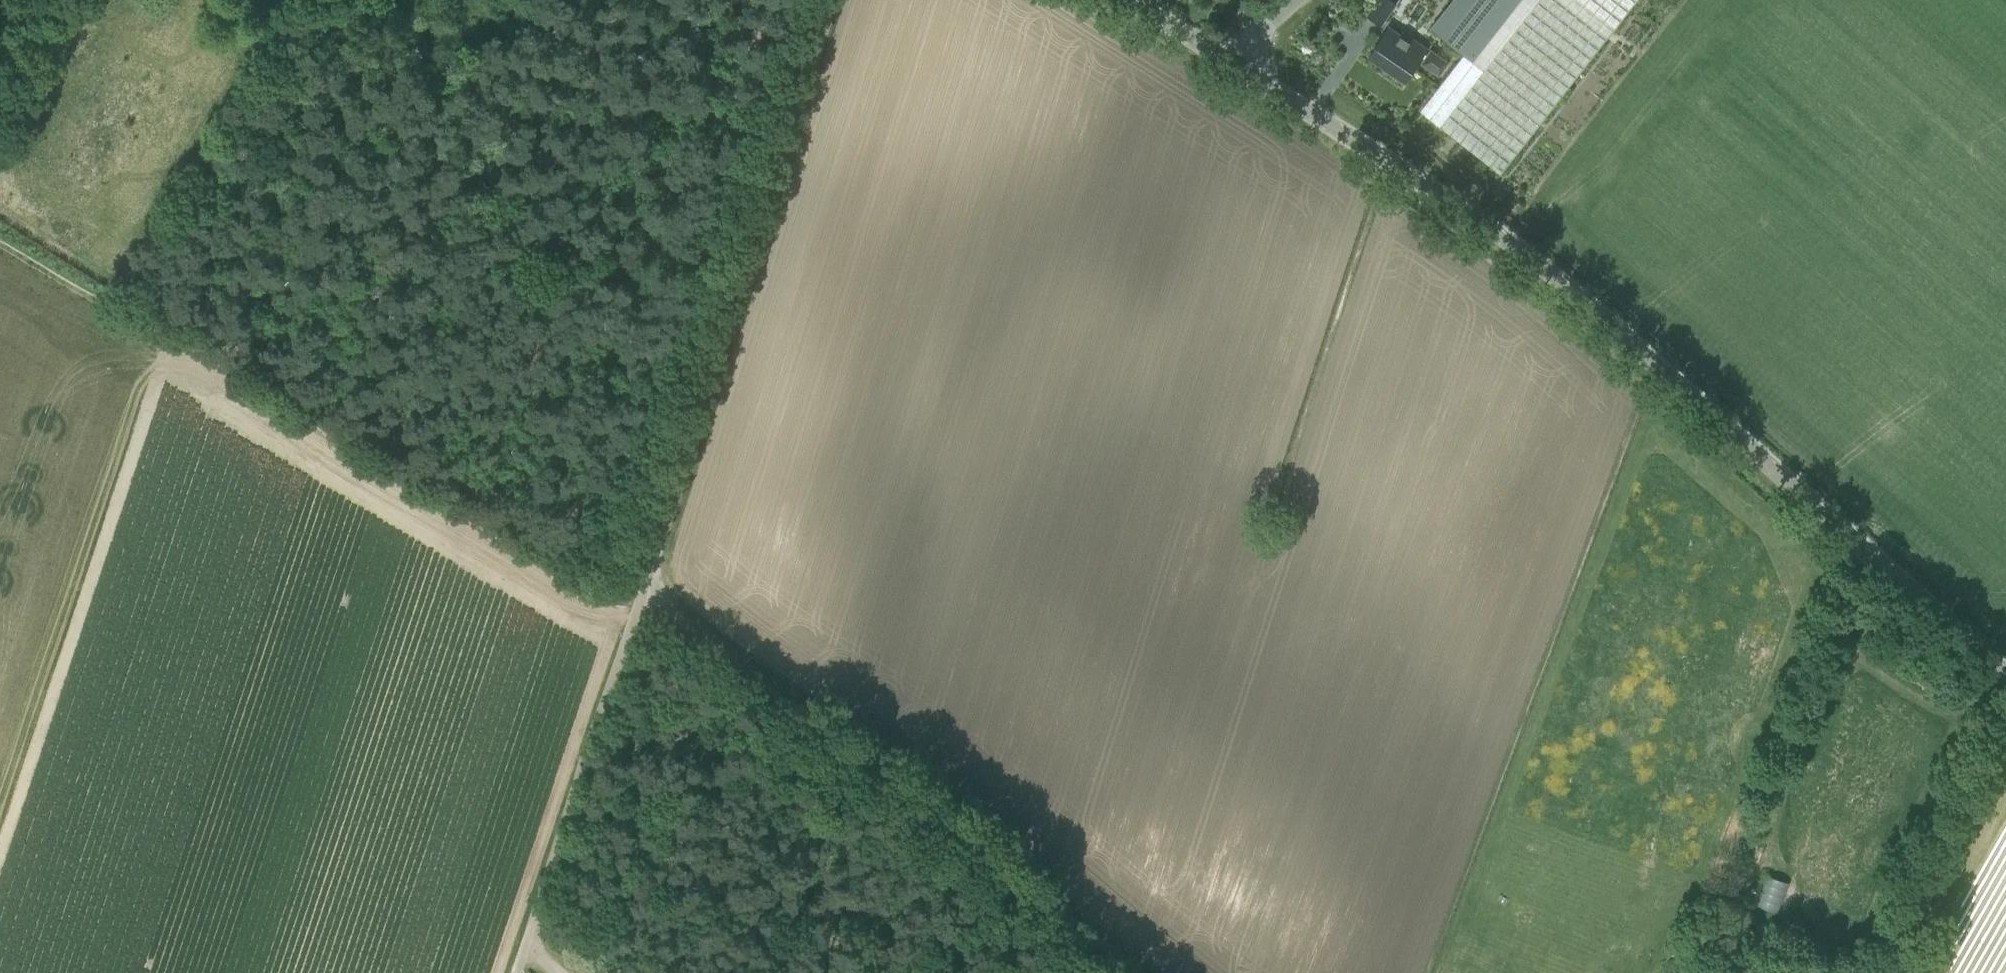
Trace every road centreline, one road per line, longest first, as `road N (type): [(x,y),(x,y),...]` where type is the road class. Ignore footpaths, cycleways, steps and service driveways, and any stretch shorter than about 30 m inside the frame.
road 1 (tertiary): [(2005,675),(1559,282),(1402,172),(1212,58)]
road 2 (unclassified): [(650,572),(1148,972)]
road 3 (unclassified): [(650,572),(828,0)]
road 4 (unclassified): [(517,972),(650,572)]
road 5 (track): [(1007,860),(931,972)]

